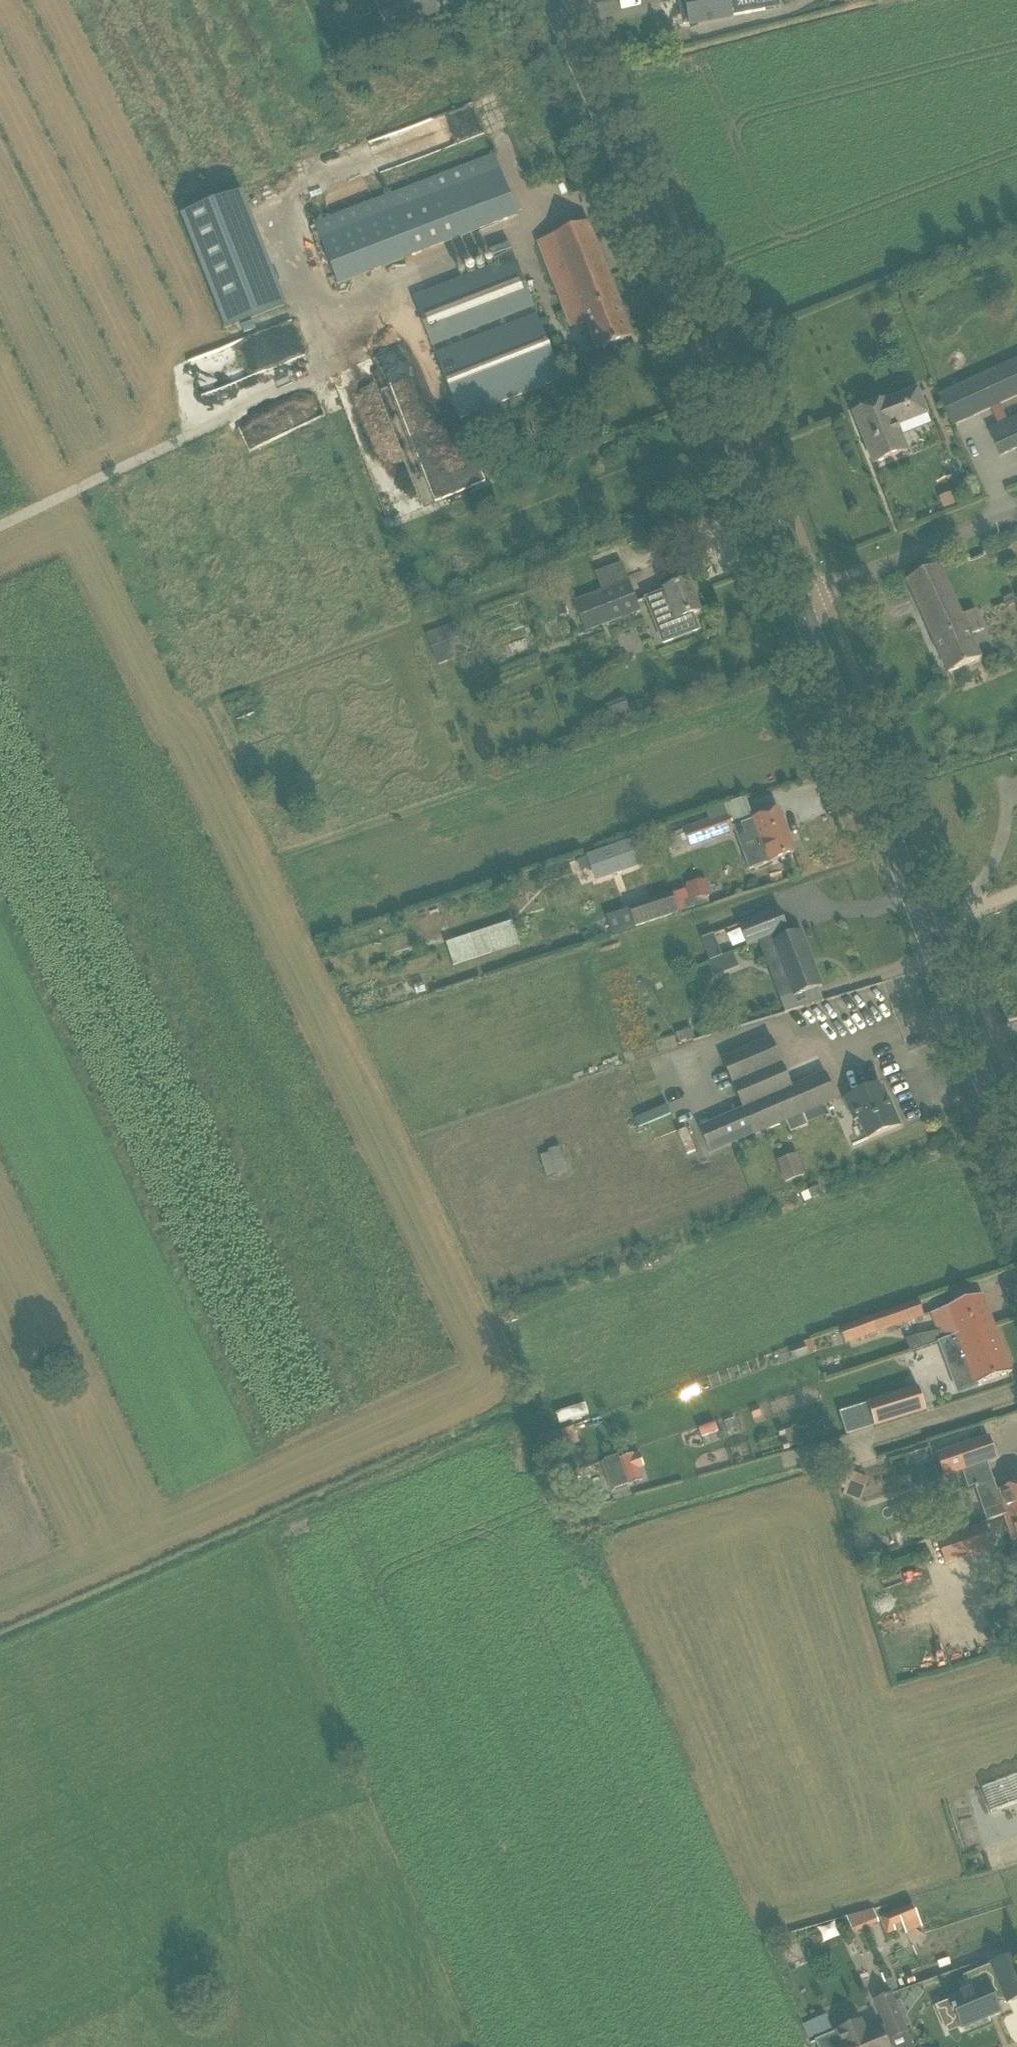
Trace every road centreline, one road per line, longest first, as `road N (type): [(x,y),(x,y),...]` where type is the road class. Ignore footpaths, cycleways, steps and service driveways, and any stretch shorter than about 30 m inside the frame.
road 1 (secondary): [(799,610),(677,295),(546,0)]
road 2 (secondary): [(1016,1173),(799,610)]
road 3 (track): [(382,285),(356,355),(0,526)]
road 4 (unclassified): [(799,610),(1016,523)]

